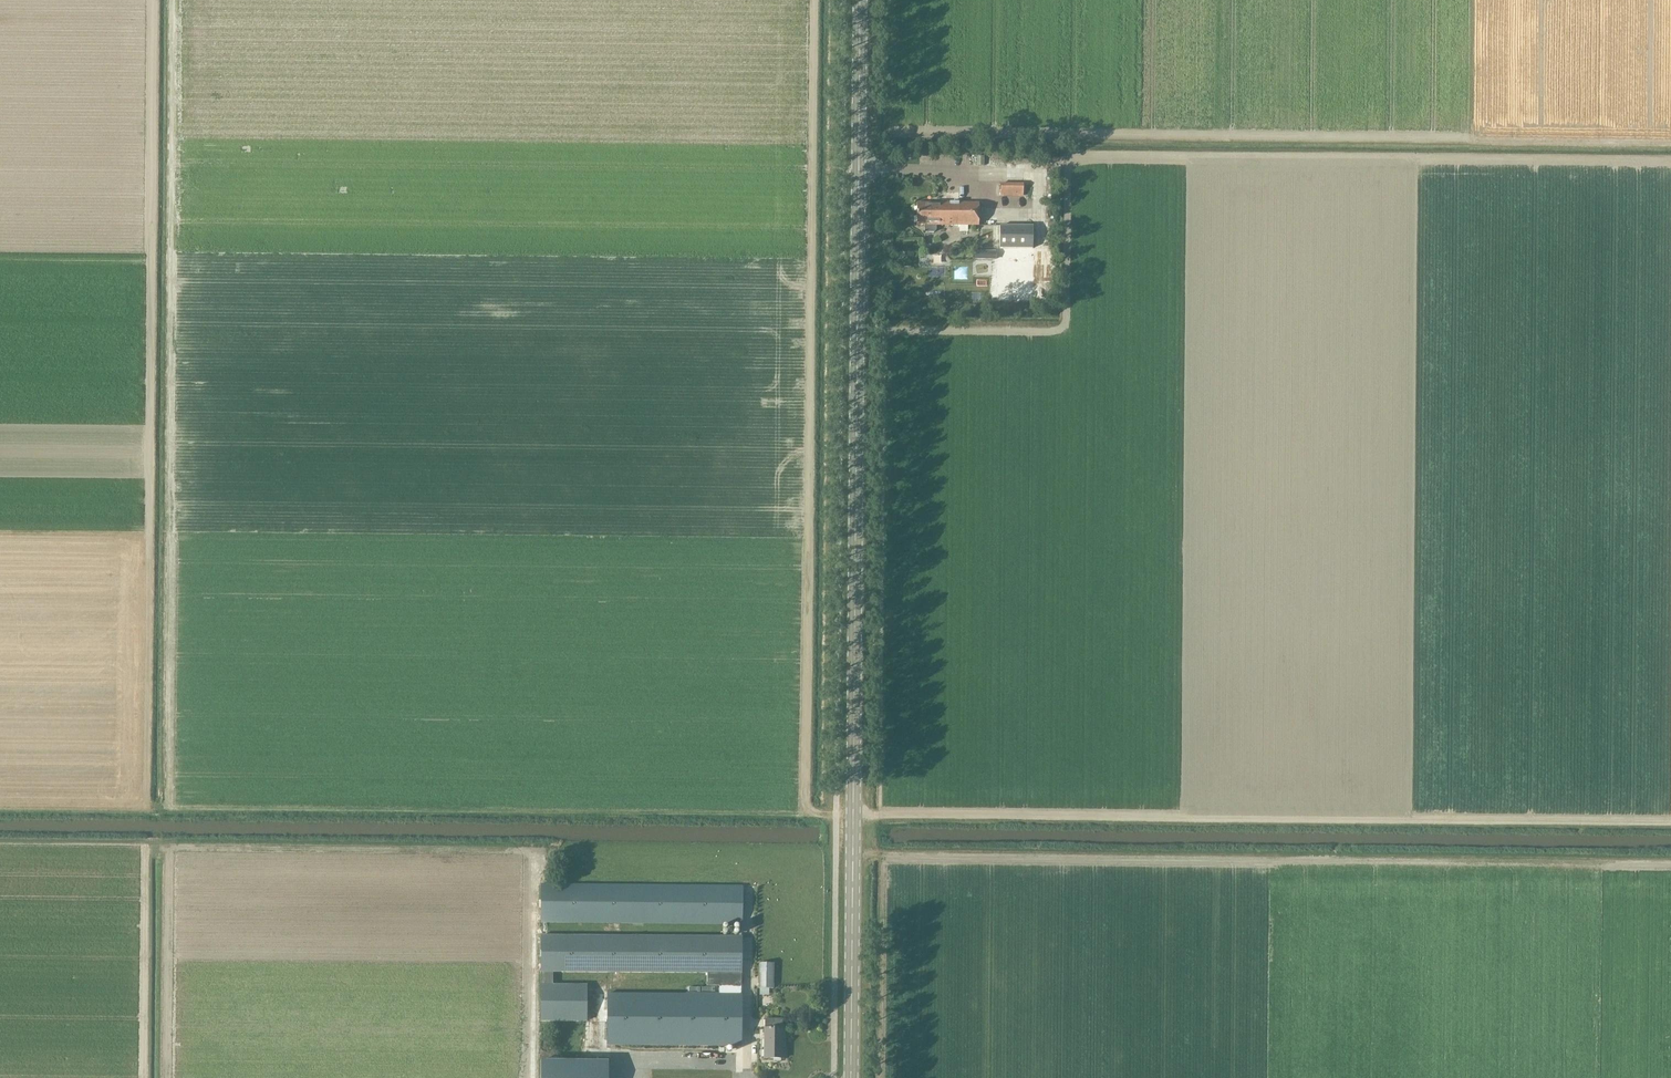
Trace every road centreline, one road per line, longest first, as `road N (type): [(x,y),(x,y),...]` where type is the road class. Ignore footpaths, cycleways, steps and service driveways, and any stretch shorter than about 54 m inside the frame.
road 1 (secondary): [(851,1077),(860,0)]
road 2 (track): [(147,792),(153,0)]
road 3 (track): [(853,815),(806,812),(800,801),(810,451)]

